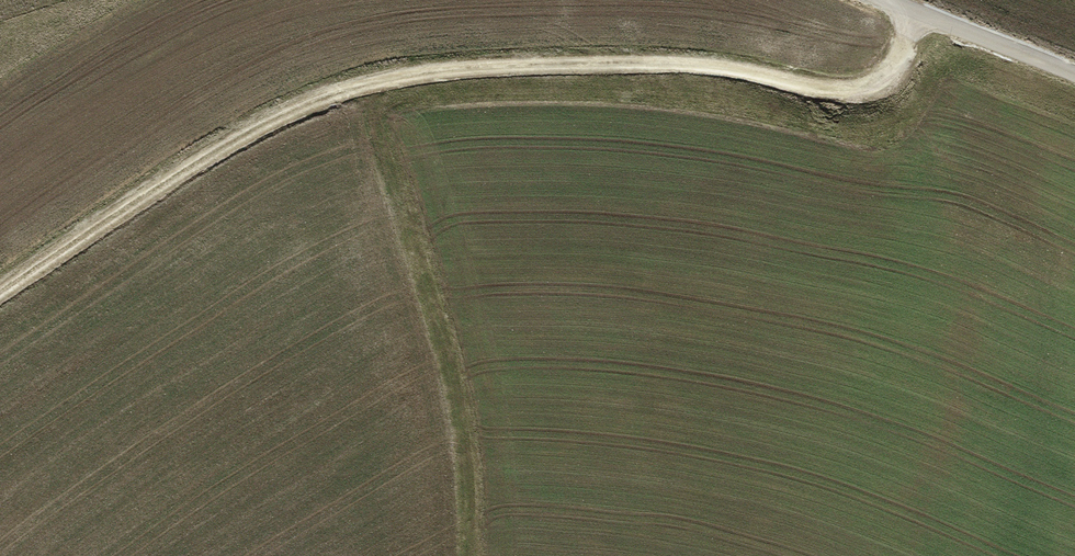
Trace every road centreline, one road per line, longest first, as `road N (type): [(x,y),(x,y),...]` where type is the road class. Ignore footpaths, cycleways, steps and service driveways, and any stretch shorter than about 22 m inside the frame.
road 1 (track): [(919,13),(904,63),(880,84),(828,86),(614,61),(382,75),(240,130),(62,236),(0,285)]
road 2 (track): [(463,555),(462,443),(425,325),(406,192),(383,128),(382,75)]
road 3 (unclassified): [(884,0),(1074,77)]

